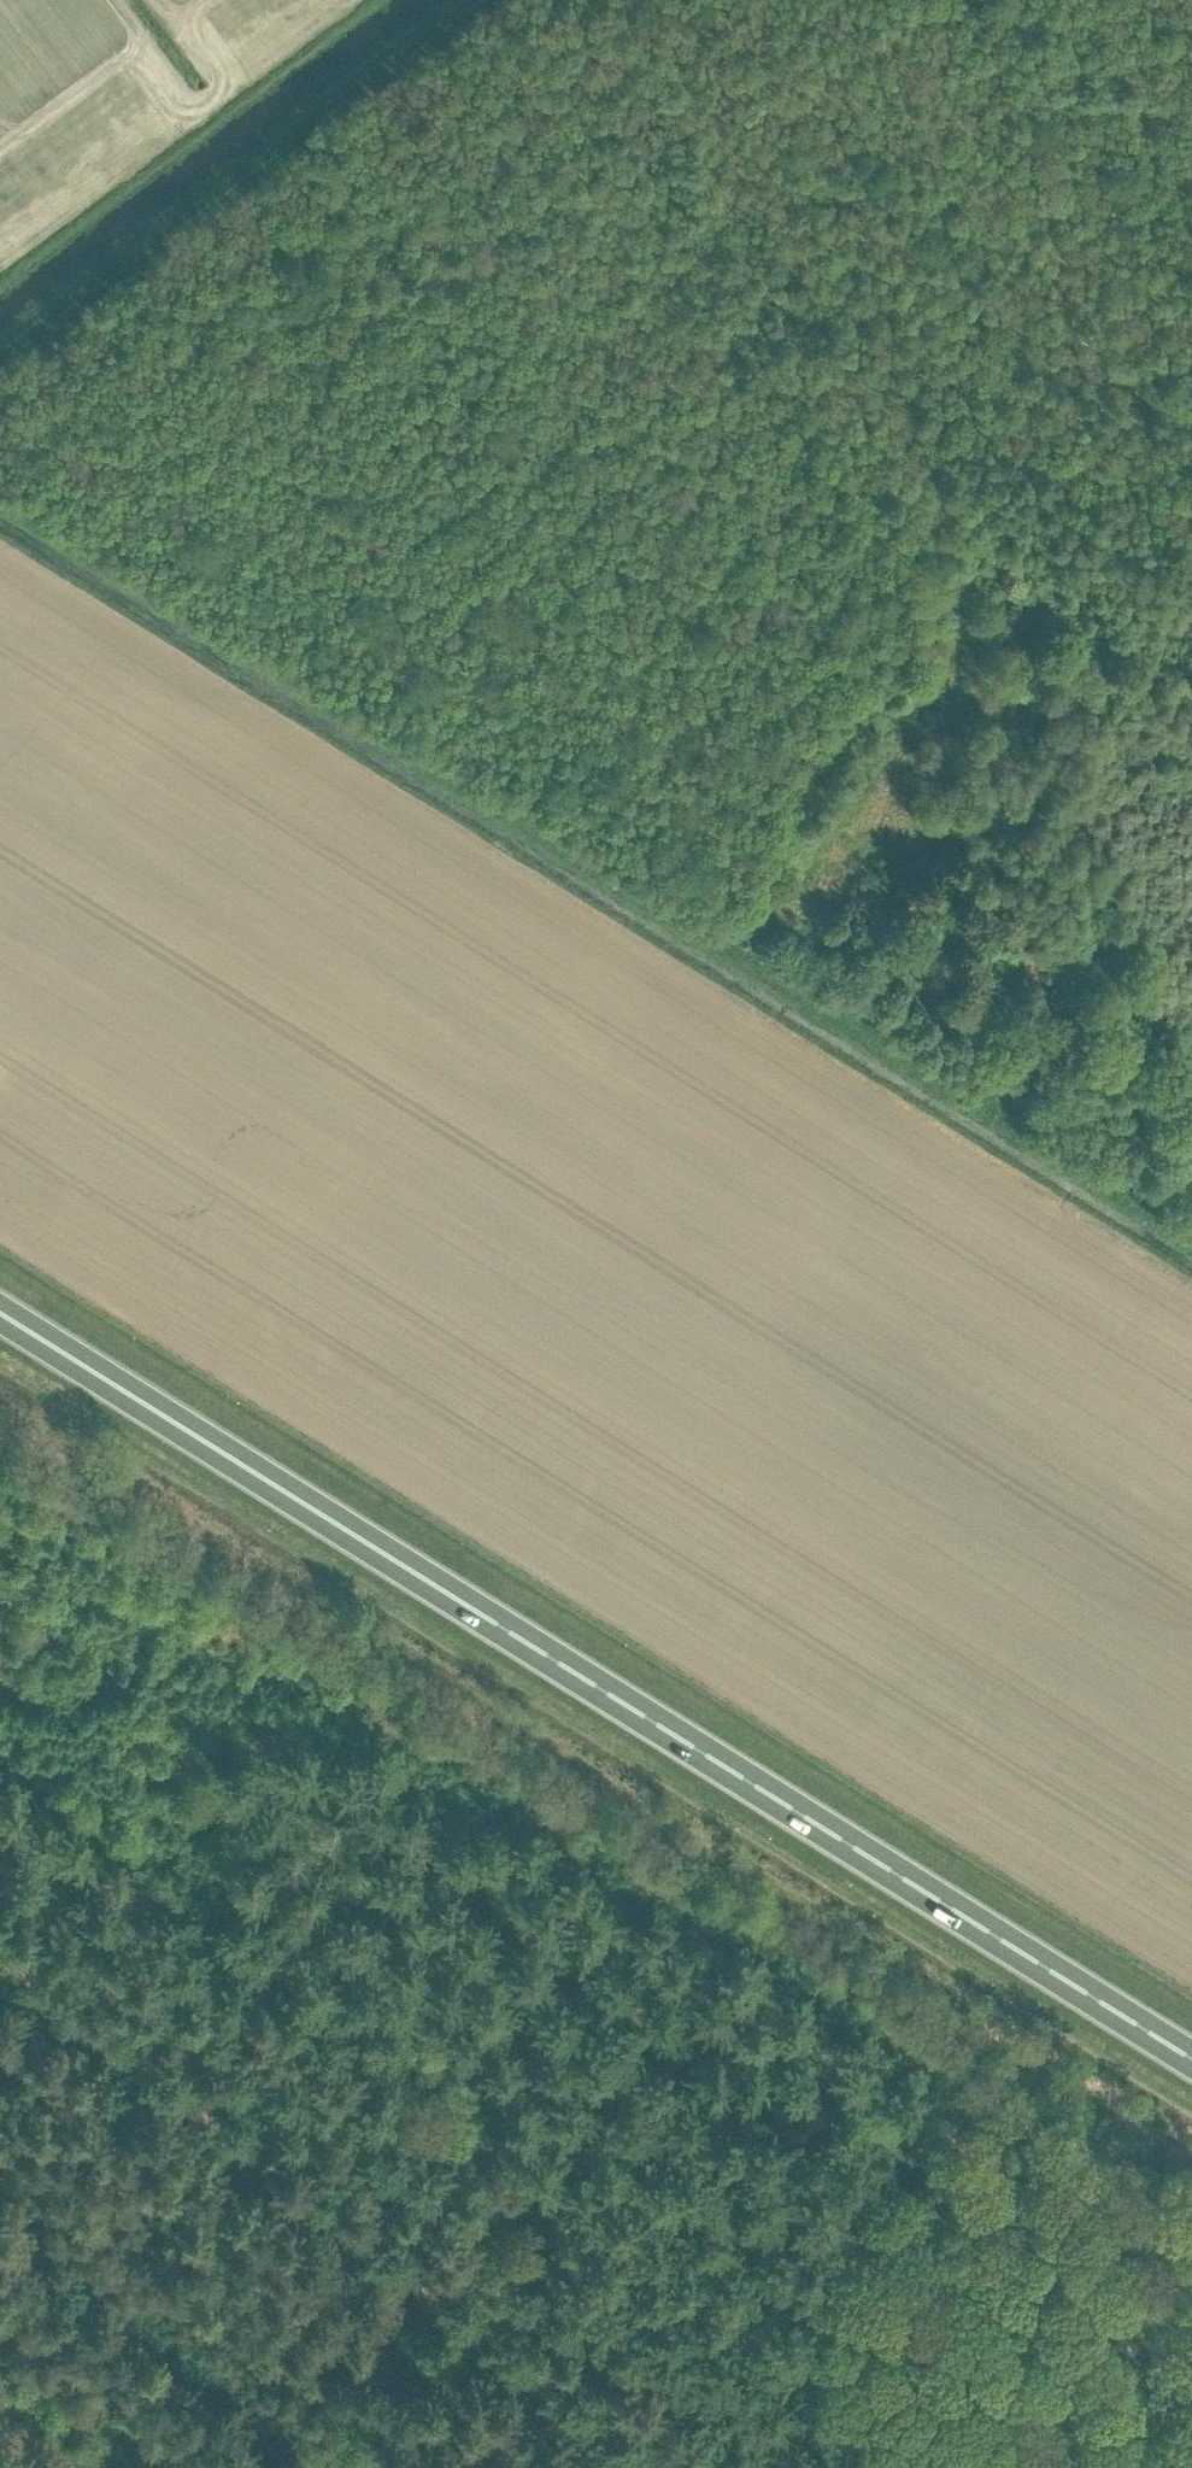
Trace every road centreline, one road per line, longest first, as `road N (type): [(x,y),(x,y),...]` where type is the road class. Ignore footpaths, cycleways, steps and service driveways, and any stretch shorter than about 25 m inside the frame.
road 1 (trunk): [(1191,2056),(0,1309)]
road 2 (track): [(624,2467),(0,1986)]

